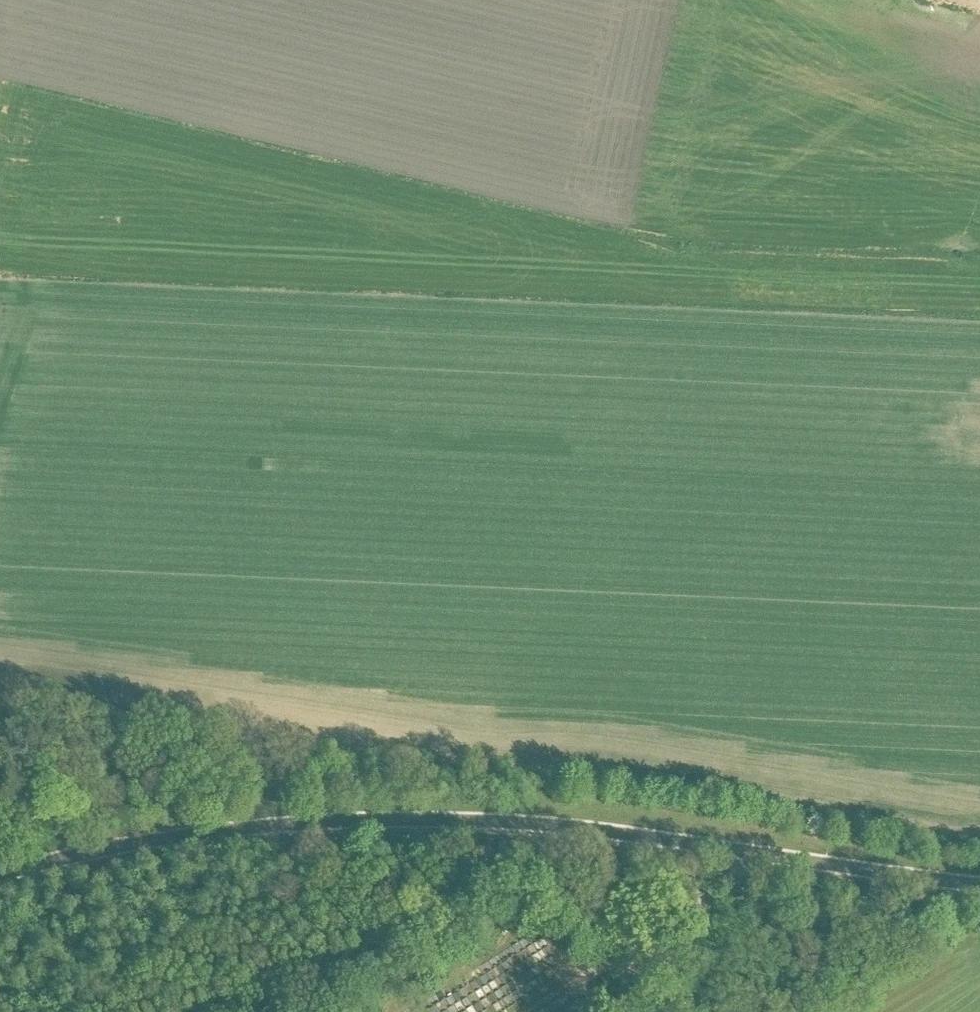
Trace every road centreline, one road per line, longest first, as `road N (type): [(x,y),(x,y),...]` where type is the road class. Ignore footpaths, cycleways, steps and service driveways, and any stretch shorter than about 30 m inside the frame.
road 1 (unclassified): [(979,885),(591,830),(383,820),(124,846),(0,875)]

